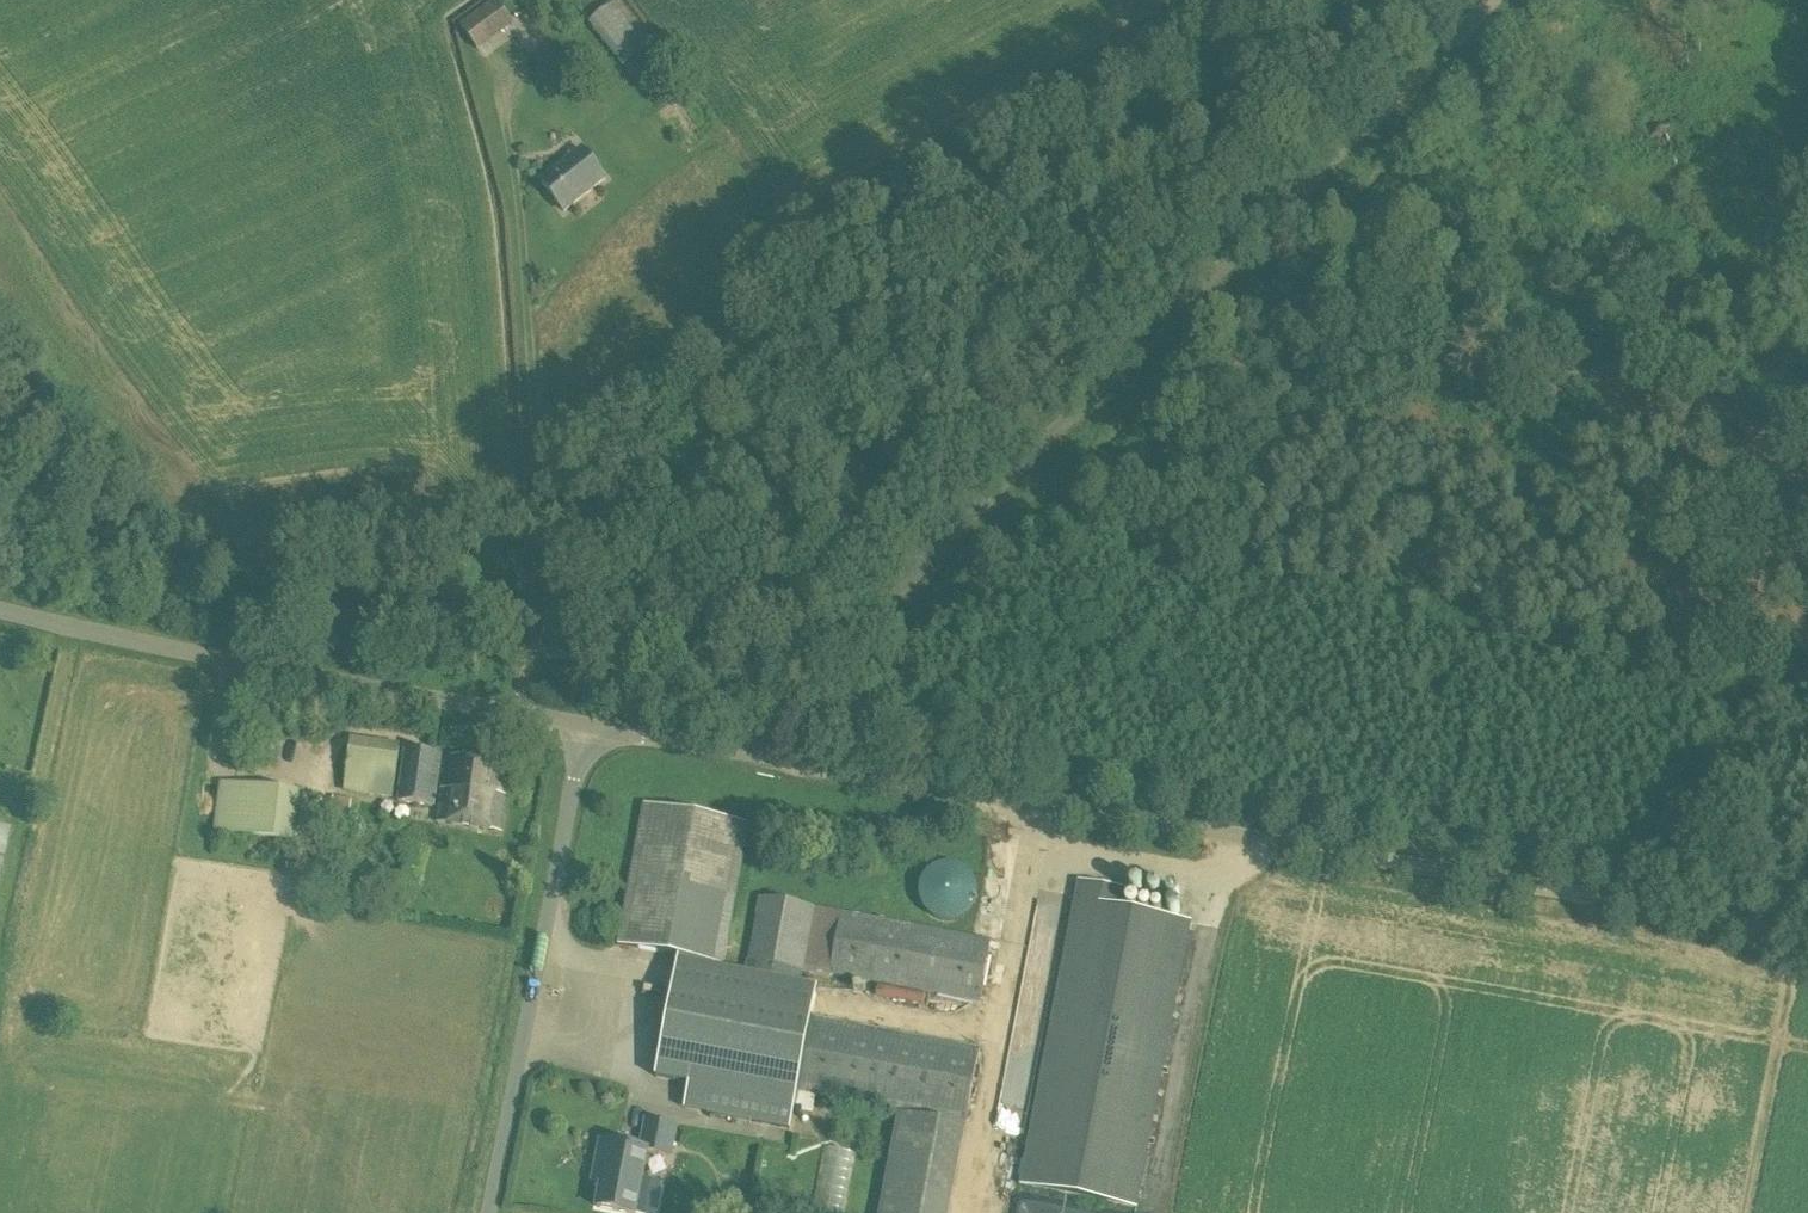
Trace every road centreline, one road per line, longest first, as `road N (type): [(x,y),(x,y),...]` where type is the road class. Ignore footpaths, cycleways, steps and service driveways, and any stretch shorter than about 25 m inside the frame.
road 1 (unclassified): [(1807,938),(737,749)]
road 2 (unclassified): [(737,749),(1491,0)]
road 3 (unclassified): [(588,727),(0,611)]
road 4 (unclassified): [(491,1212),(588,727)]
road 5 (unclassified): [(737,749),(588,727)]

